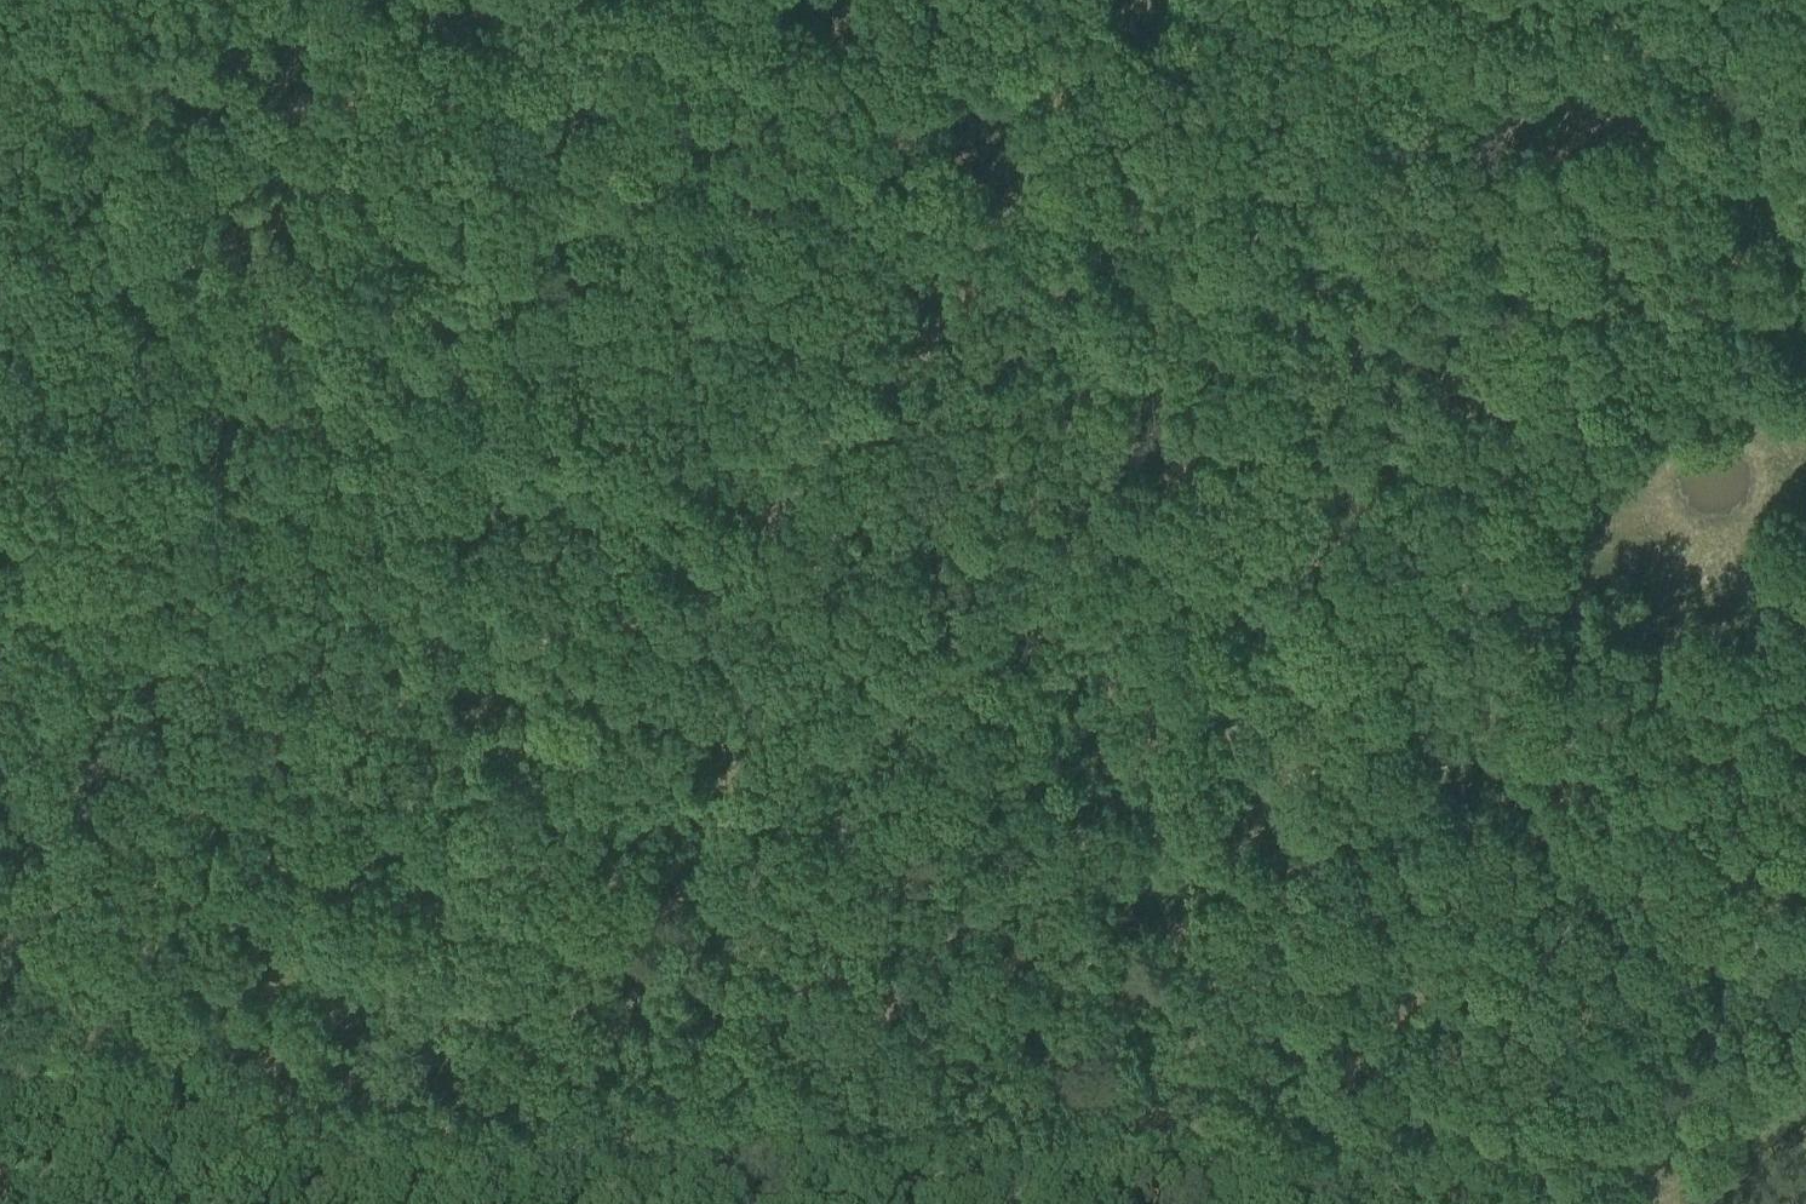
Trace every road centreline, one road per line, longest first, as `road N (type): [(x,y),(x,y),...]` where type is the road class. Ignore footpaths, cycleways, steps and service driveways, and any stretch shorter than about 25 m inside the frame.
road 1 (track): [(1805,1099),(1681,1203)]

